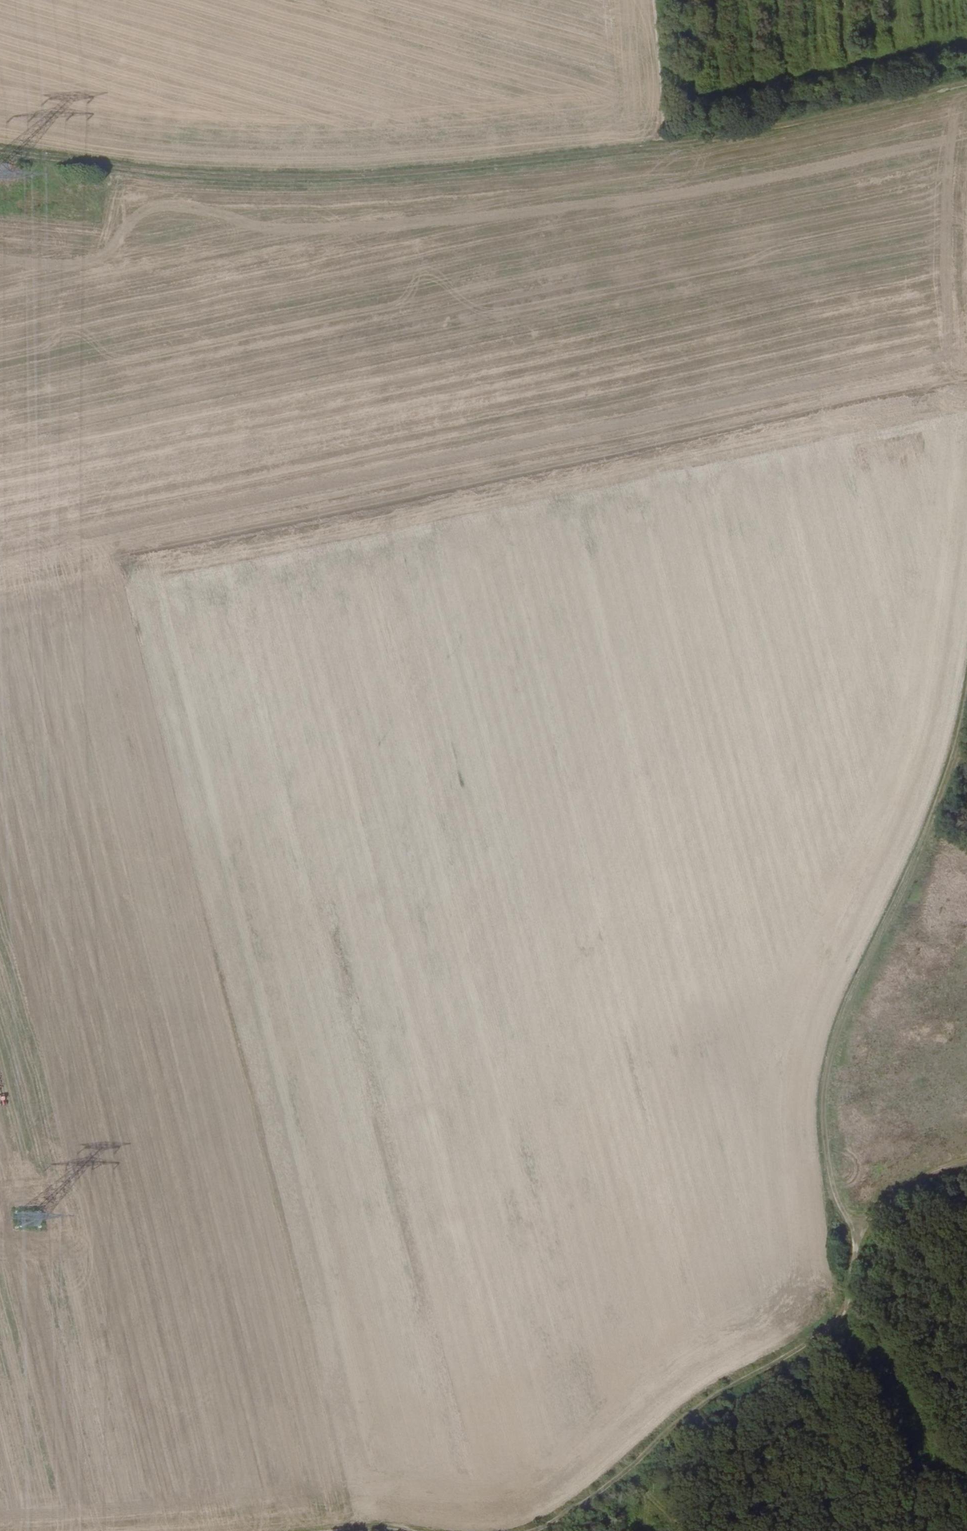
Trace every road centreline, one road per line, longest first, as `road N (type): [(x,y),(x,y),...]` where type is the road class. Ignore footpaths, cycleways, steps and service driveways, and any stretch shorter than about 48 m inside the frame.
road 1 (track): [(966,85),(732,137),(465,174),(218,184),(0,150)]
road 2 (track): [(966,716),(923,856),(841,1031),(825,1092),(840,1199),(859,1238)]
road 3 (track): [(850,1304),(827,1332),(660,1441),(562,1519),(531,1530)]
road 4 (track): [(817,1530),(859,1238)]
road 5 (track): [(859,1238),(876,1213),(933,1178),(966,1171)]

